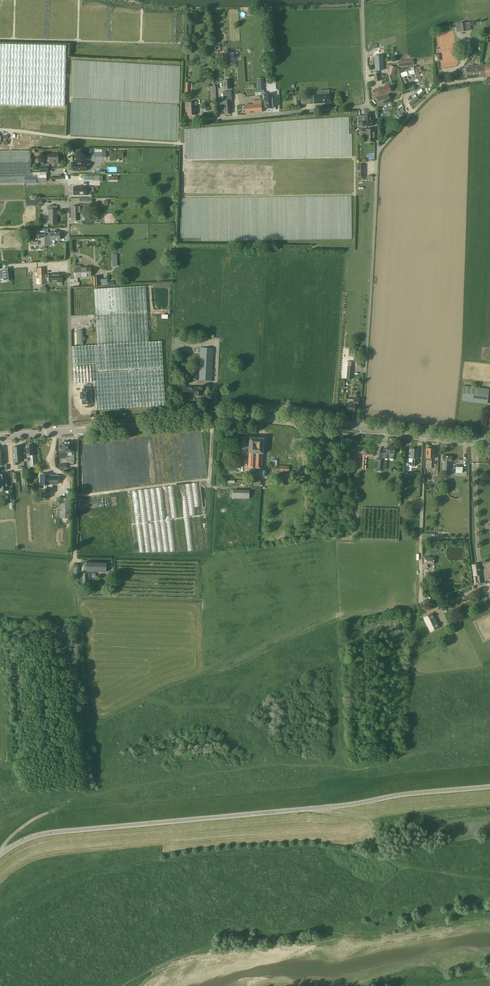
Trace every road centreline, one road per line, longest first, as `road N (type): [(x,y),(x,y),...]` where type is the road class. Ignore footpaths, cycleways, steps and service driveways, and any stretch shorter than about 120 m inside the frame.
road 1 (unclassified): [(0,855),(49,831),(489,784)]
road 2 (tertiary): [(71,431),(226,415),(361,428)]
road 3 (residential): [(71,431),(66,149)]
road 4 (unclassified): [(361,428),(376,151)]
road 5 (residential): [(368,105),(202,119)]
road 6 (track): [(421,602),(425,436)]
road 7 (residential): [(376,151),(439,87),(481,79)]
road 8 (track): [(75,560),(76,431)]
road 9 (tertiary): [(361,428),(489,443)]
road 10 (track): [(368,820),(489,805)]

